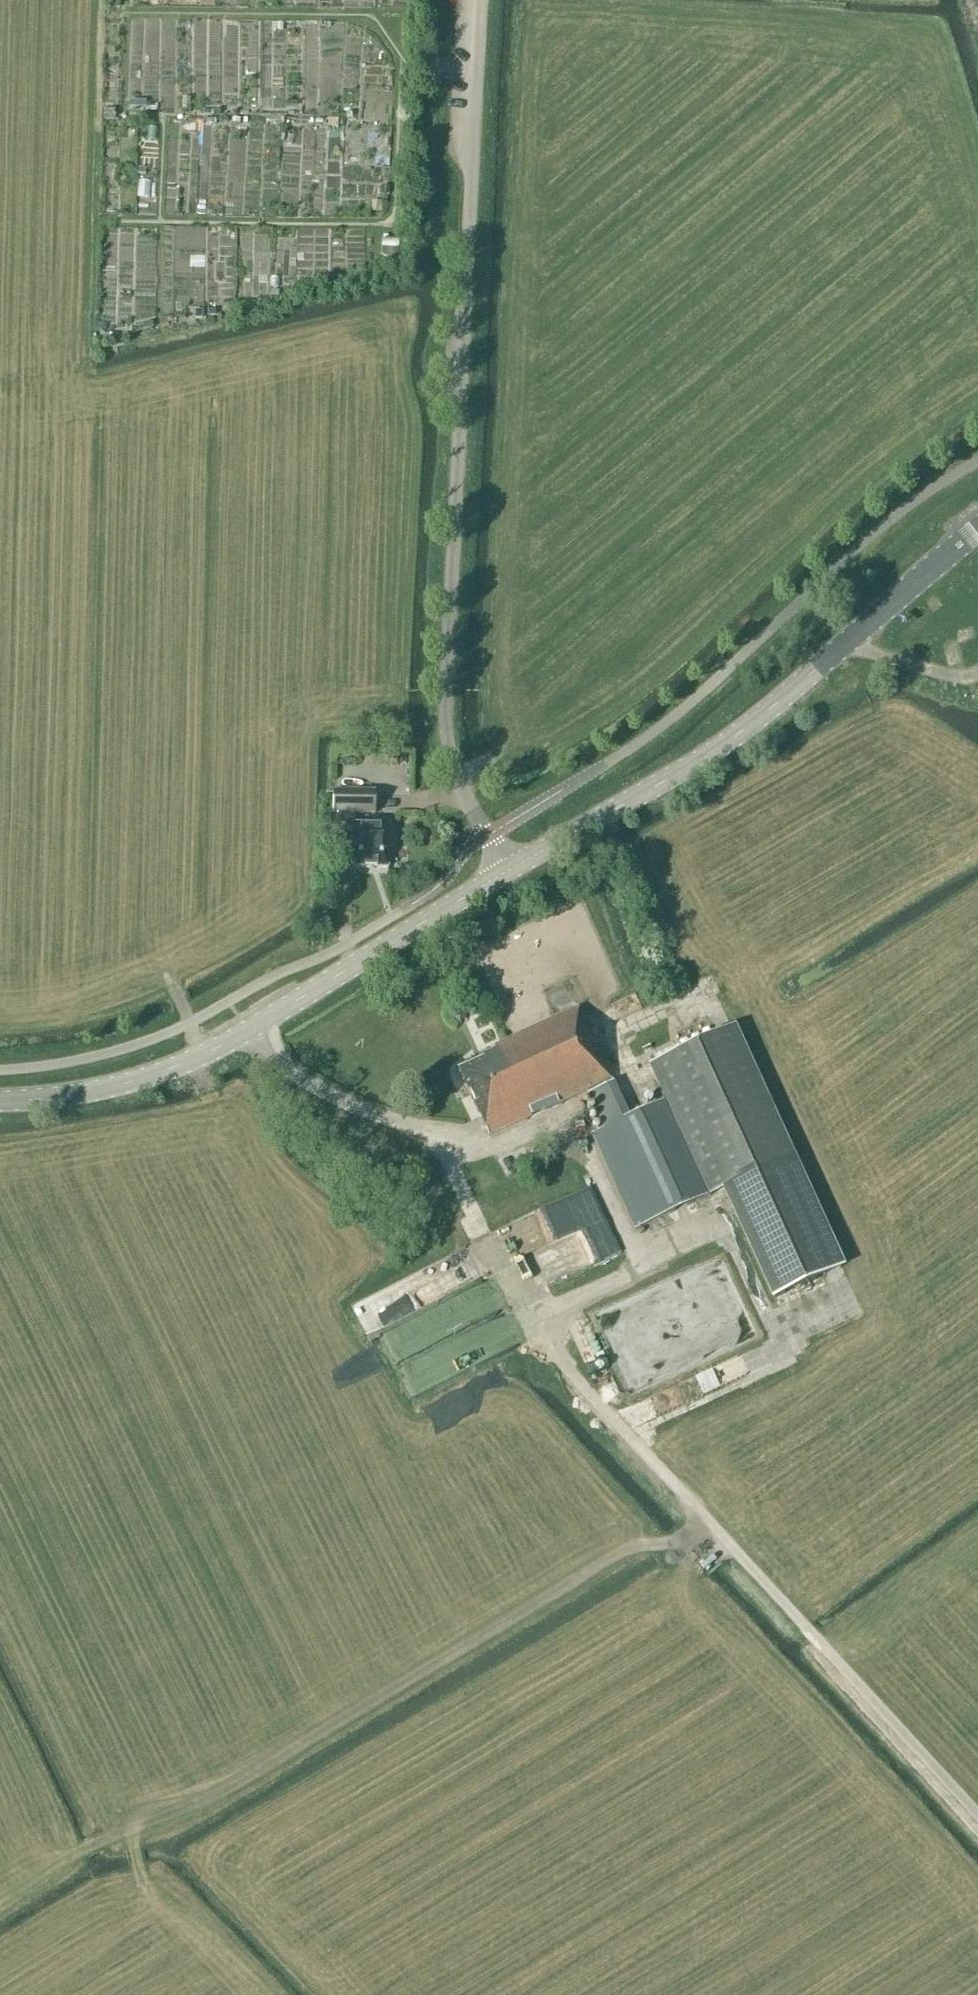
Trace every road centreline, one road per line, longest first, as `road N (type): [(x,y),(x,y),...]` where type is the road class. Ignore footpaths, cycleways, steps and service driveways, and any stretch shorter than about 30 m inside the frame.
road 1 (unclassified): [(513,869),(456,777),(444,693),(480,0)]
road 2 (secondary): [(513,869),(731,739),(977,531)]
road 3 (secondary): [(0,1101),(82,1093),(177,1067),(513,869)]

